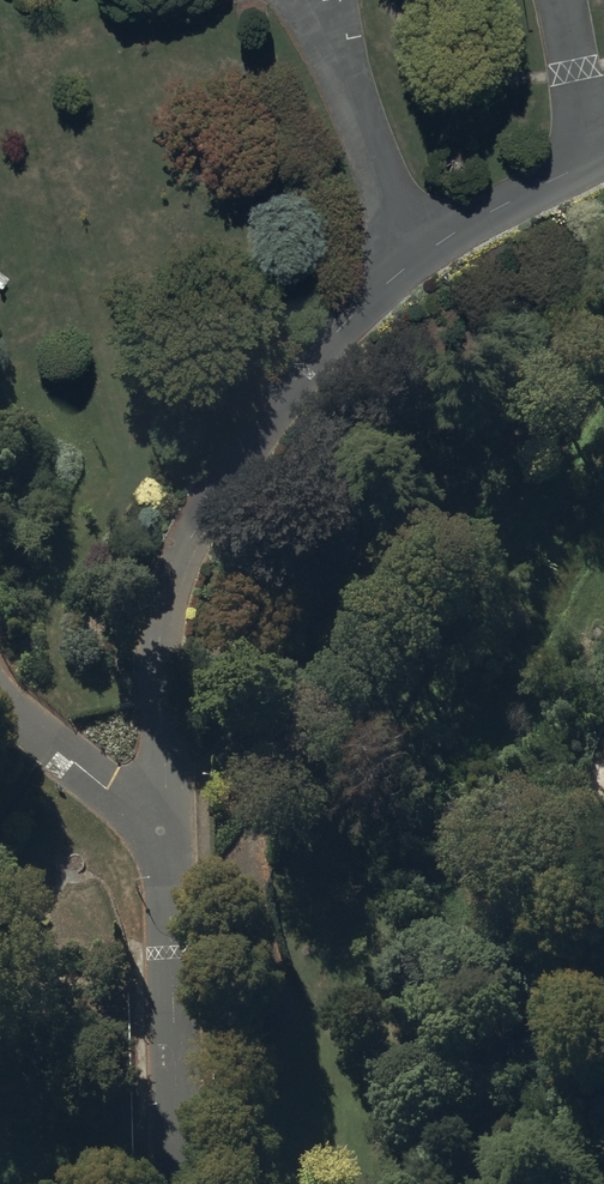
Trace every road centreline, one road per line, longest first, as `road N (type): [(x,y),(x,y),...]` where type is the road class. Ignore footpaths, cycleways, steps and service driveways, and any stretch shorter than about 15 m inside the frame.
road 1 (residential): [(418,255),(337,331),(193,524),(161,635),(162,733)]
road 2 (unclassified): [(162,733),(177,1183)]
road 3 (residential): [(418,255),(603,159)]

